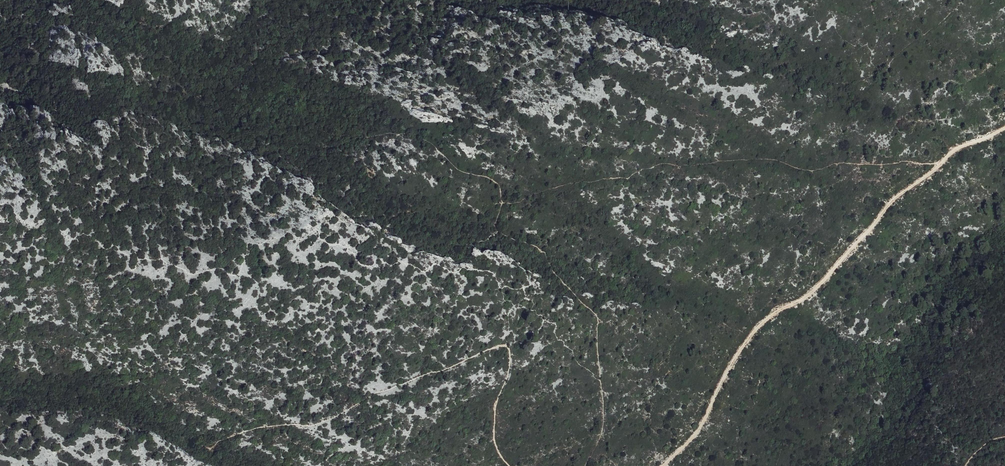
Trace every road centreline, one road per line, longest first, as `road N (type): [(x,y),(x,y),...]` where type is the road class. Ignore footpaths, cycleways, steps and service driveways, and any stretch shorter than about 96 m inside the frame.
road 1 (track): [(1004,133),(961,149),(896,203),(811,299),(766,323),(701,434),(669,465)]

